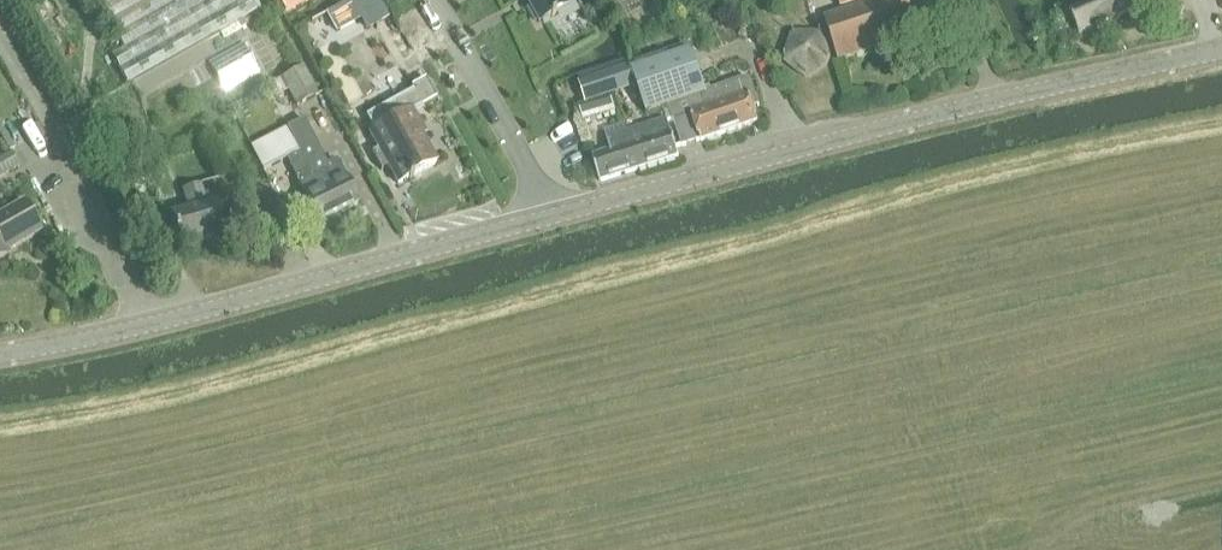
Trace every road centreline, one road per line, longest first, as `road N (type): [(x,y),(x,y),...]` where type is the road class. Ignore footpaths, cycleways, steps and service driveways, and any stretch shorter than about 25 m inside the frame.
road 1 (tertiary): [(1221,53),(548,211),(0,353)]

